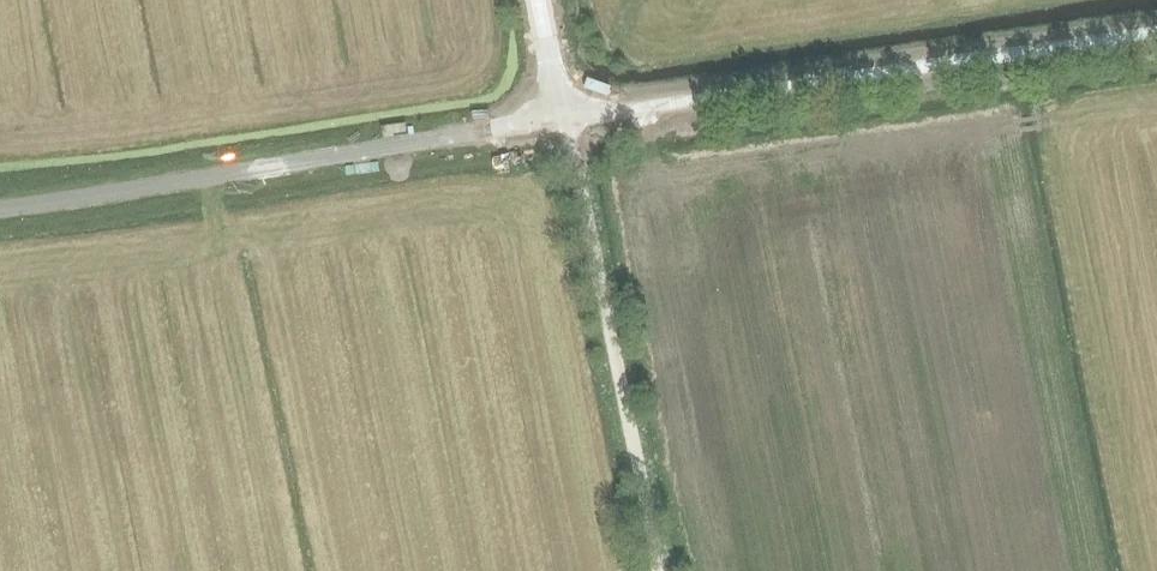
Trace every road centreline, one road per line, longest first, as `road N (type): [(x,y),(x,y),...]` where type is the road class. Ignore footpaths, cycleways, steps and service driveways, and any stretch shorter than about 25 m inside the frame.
road 1 (unclassified): [(562,119),(1156,35)]
road 2 (unclassified): [(0,209),(562,119)]
road 3 (unclassified): [(562,119),(538,0)]

